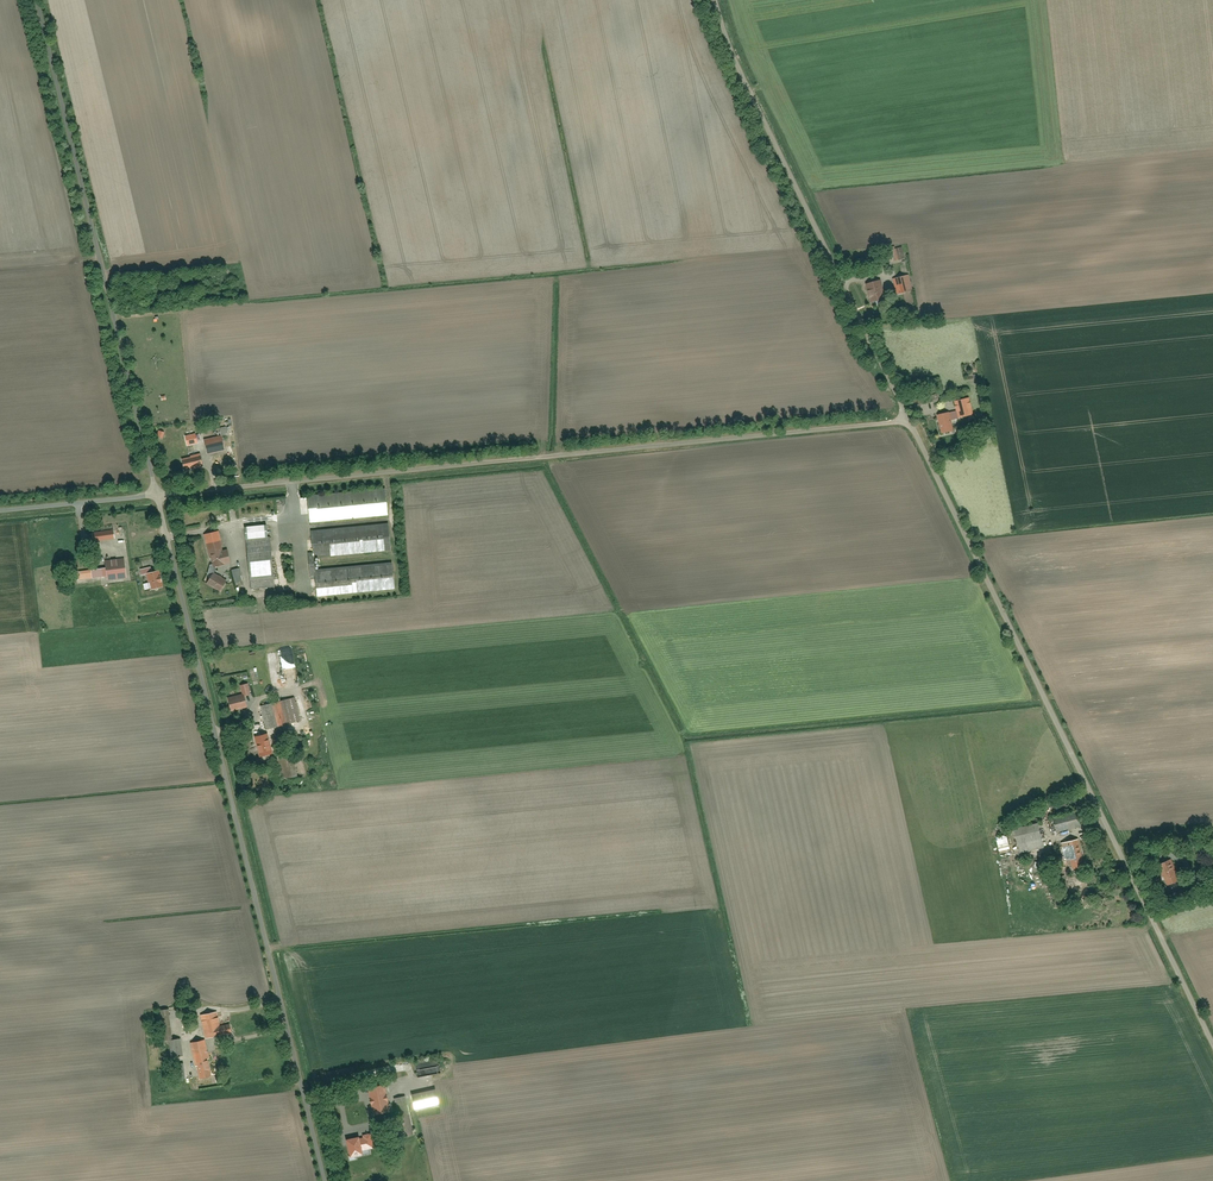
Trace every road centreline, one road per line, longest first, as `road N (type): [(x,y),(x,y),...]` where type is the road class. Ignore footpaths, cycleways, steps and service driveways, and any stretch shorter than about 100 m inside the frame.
road 1 (unclassified): [(158,495),(908,418)]
road 2 (unclassified): [(158,495),(325,1180)]
road 3 (unclassified): [(1212,1044),(908,418)]
road 4 (unclassified): [(35,0),(158,495)]
road 5 (unclassified): [(908,418),(822,242),(720,0)]
road 6 (unclassified): [(0,511),(158,495)]

